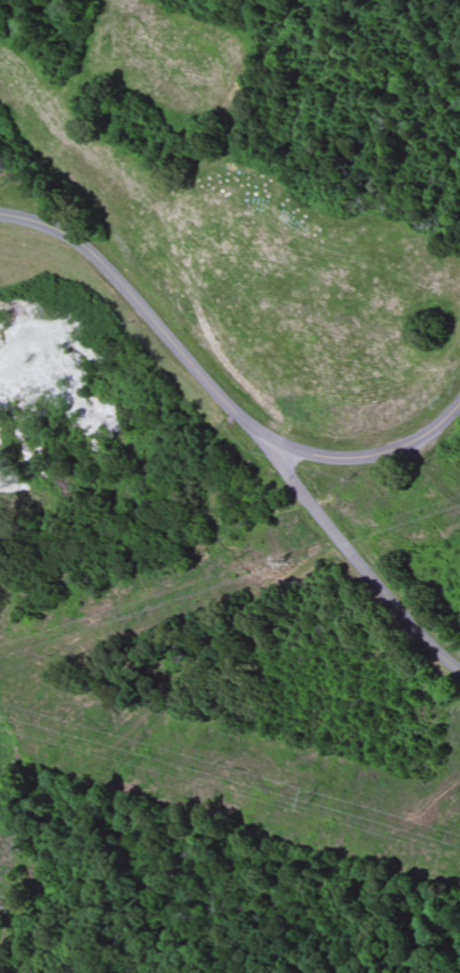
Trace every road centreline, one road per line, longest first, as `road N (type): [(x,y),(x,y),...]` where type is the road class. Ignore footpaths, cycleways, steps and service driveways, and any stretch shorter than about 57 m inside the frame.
road 1 (secondary): [(0,215),(33,222),(93,256),(250,426),(290,449),(349,457),(393,450),(435,428),(459,402)]
road 2 (residential): [(279,444),(322,514),(459,665)]

